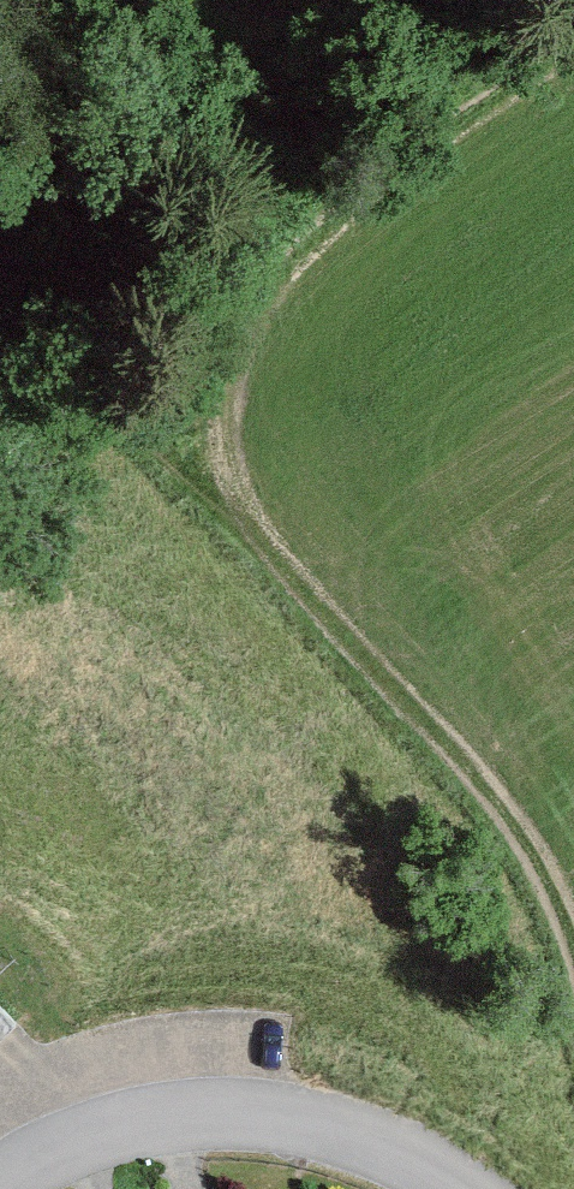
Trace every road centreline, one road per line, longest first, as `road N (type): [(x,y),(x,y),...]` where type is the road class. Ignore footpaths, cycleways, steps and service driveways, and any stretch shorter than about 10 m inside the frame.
road 1 (track): [(13,263),(152,420),(208,470),(333,633),(459,752),(545,874),(573,943)]
road 2 (track): [(573,60),(310,253),(270,297),(217,393),(208,470)]
road 3 (unclassified): [(462,1188),(402,1148),(258,1116),(164,1125),(39,1160),(0,1188)]

